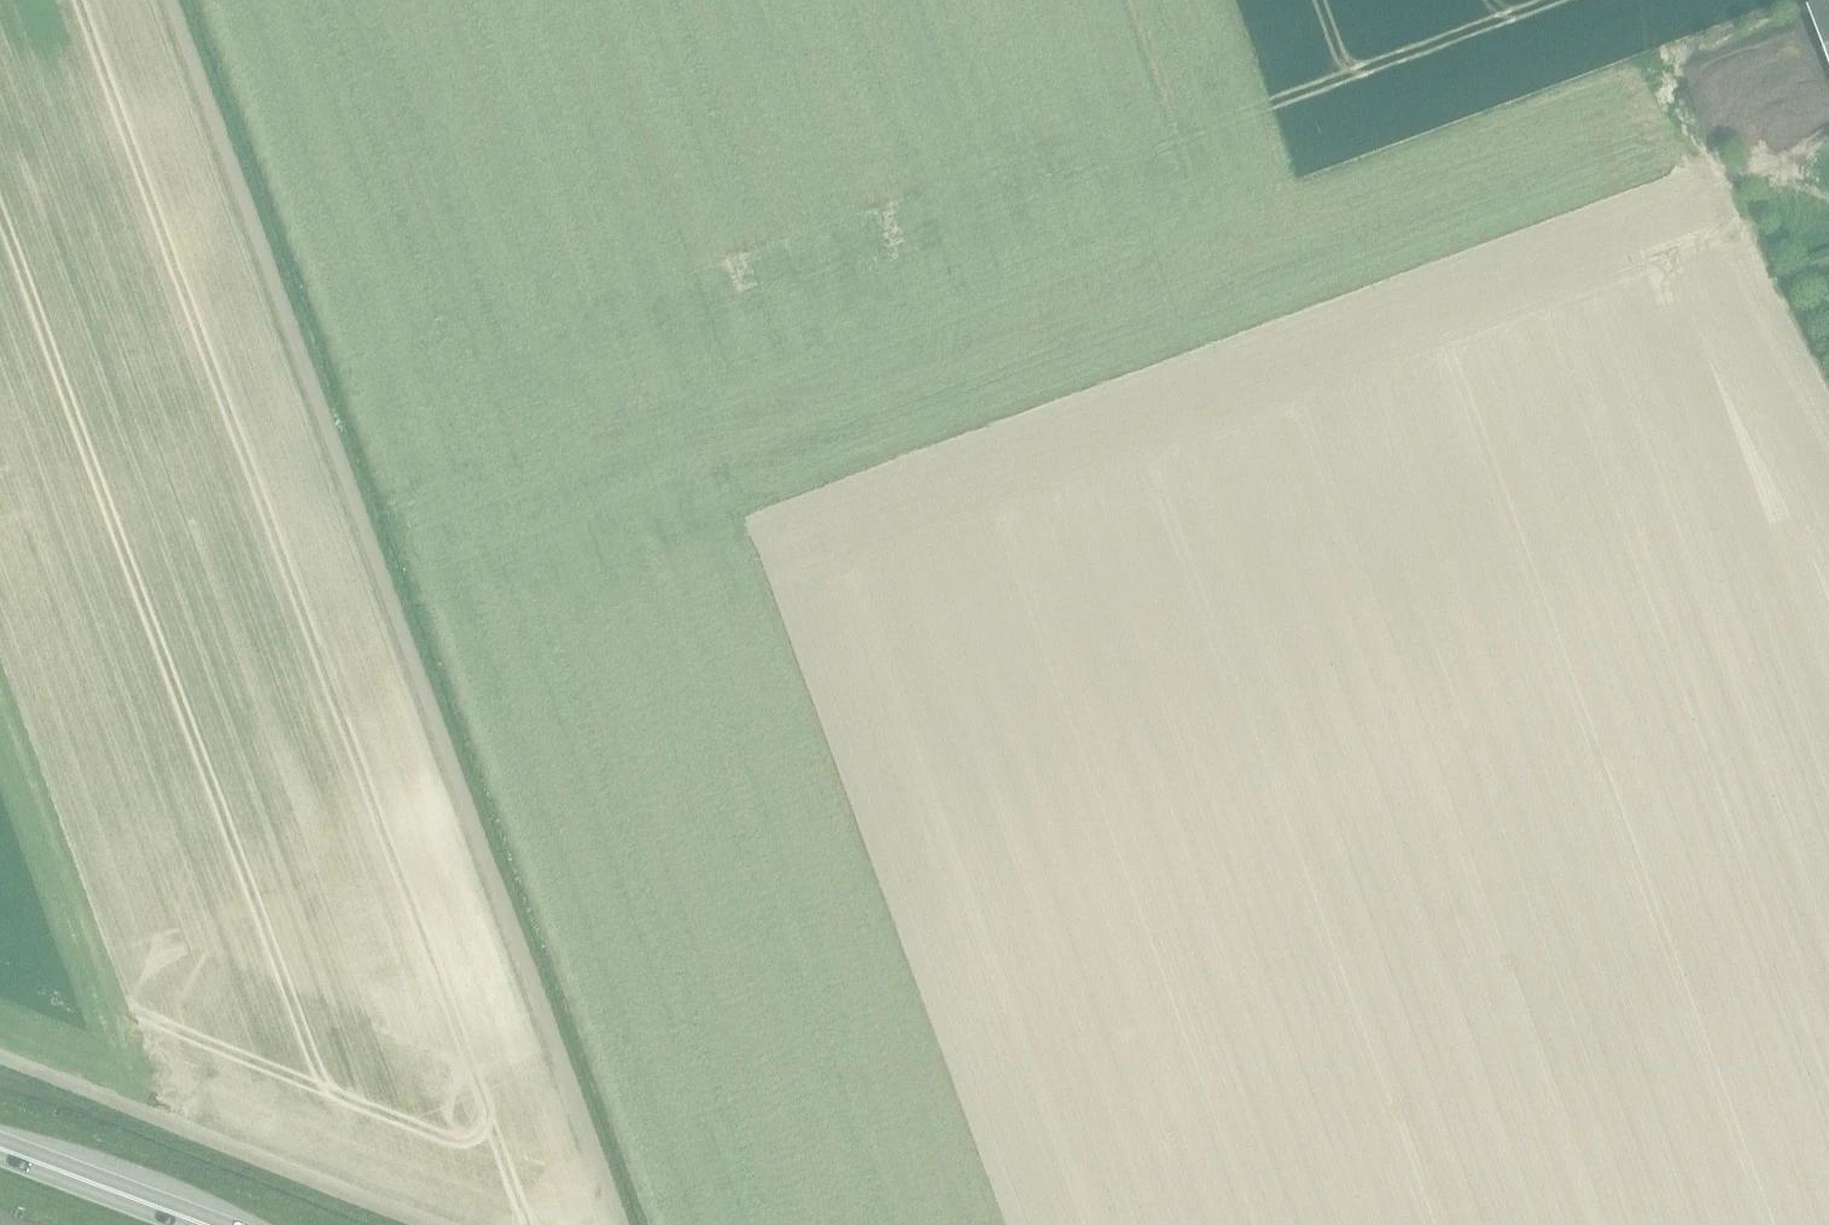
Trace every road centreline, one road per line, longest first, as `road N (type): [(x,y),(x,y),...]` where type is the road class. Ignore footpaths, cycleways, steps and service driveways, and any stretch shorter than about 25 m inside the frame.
road 1 (trunk): [(0,1149),(199,1224)]

